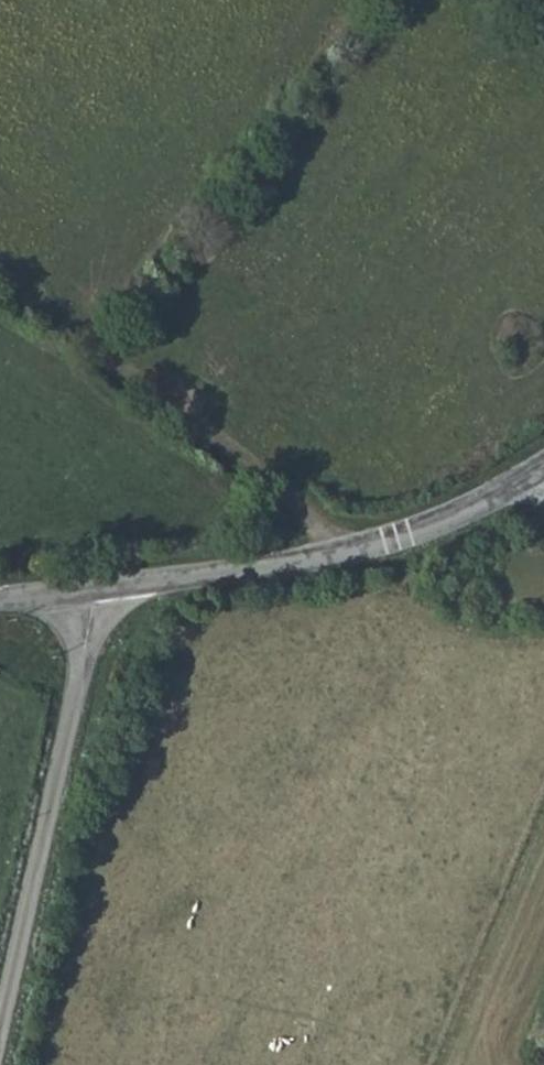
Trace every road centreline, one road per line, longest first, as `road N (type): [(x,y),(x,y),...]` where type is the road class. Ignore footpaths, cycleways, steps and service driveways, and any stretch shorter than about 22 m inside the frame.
road 1 (unclassified): [(87,595),(313,562),(541,476)]
road 2 (unclassified): [(87,595),(62,772),(0,1024)]

